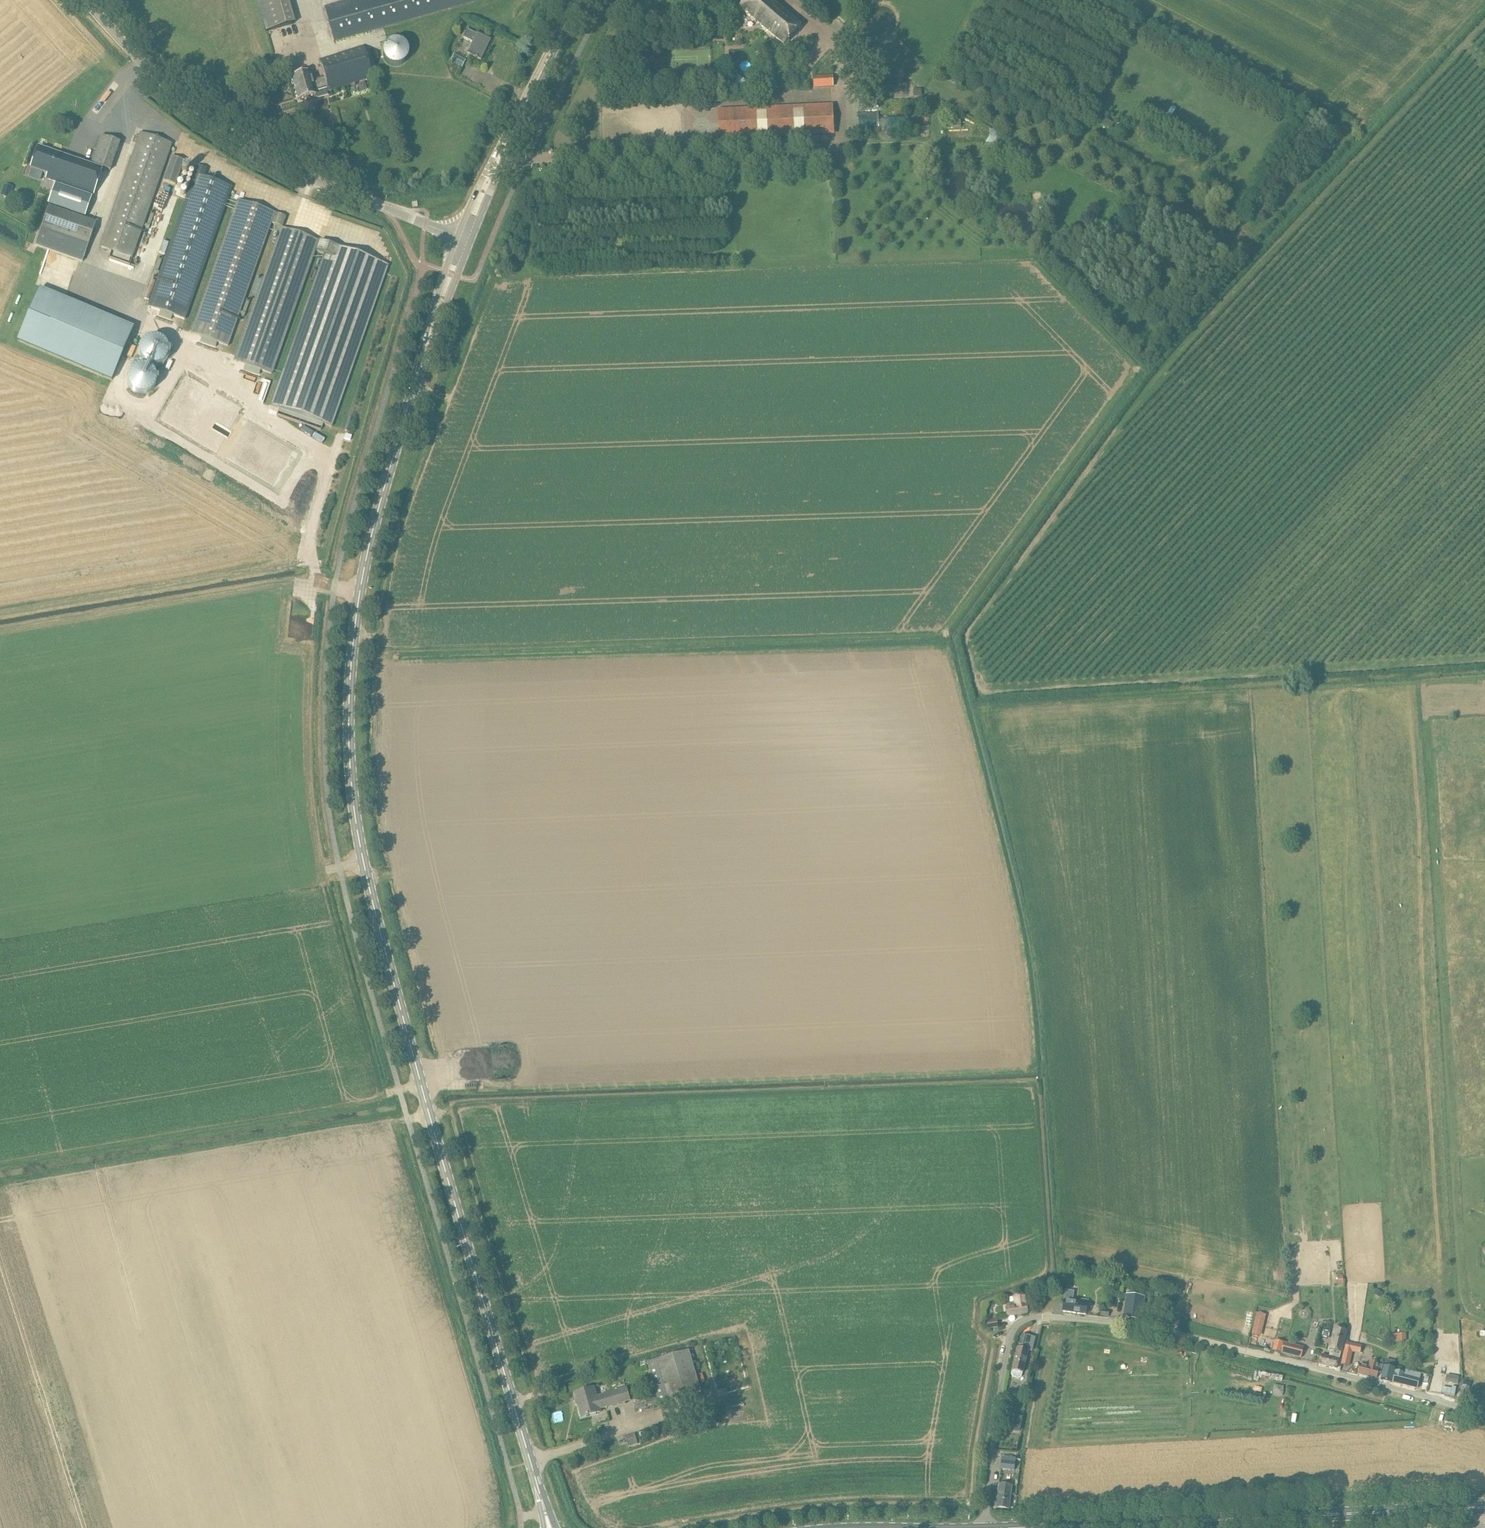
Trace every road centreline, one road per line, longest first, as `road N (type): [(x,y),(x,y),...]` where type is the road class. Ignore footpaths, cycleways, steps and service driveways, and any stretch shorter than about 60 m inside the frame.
road 1 (tertiary): [(540,1493),(420,1085),(350,785),(350,662),(364,568),(438,310)]
road 2 (residential): [(1484,1416),(1178,1333),(1042,1316),(1020,1321),(1010,1335),(983,1527)]
road 3 (unclassified): [(457,236),(294,170),(182,89),(90,0)]
road 4 (primary): [(1048,1527),(1484,1507)]
road 5 (tertiary): [(494,170),(577,0)]

